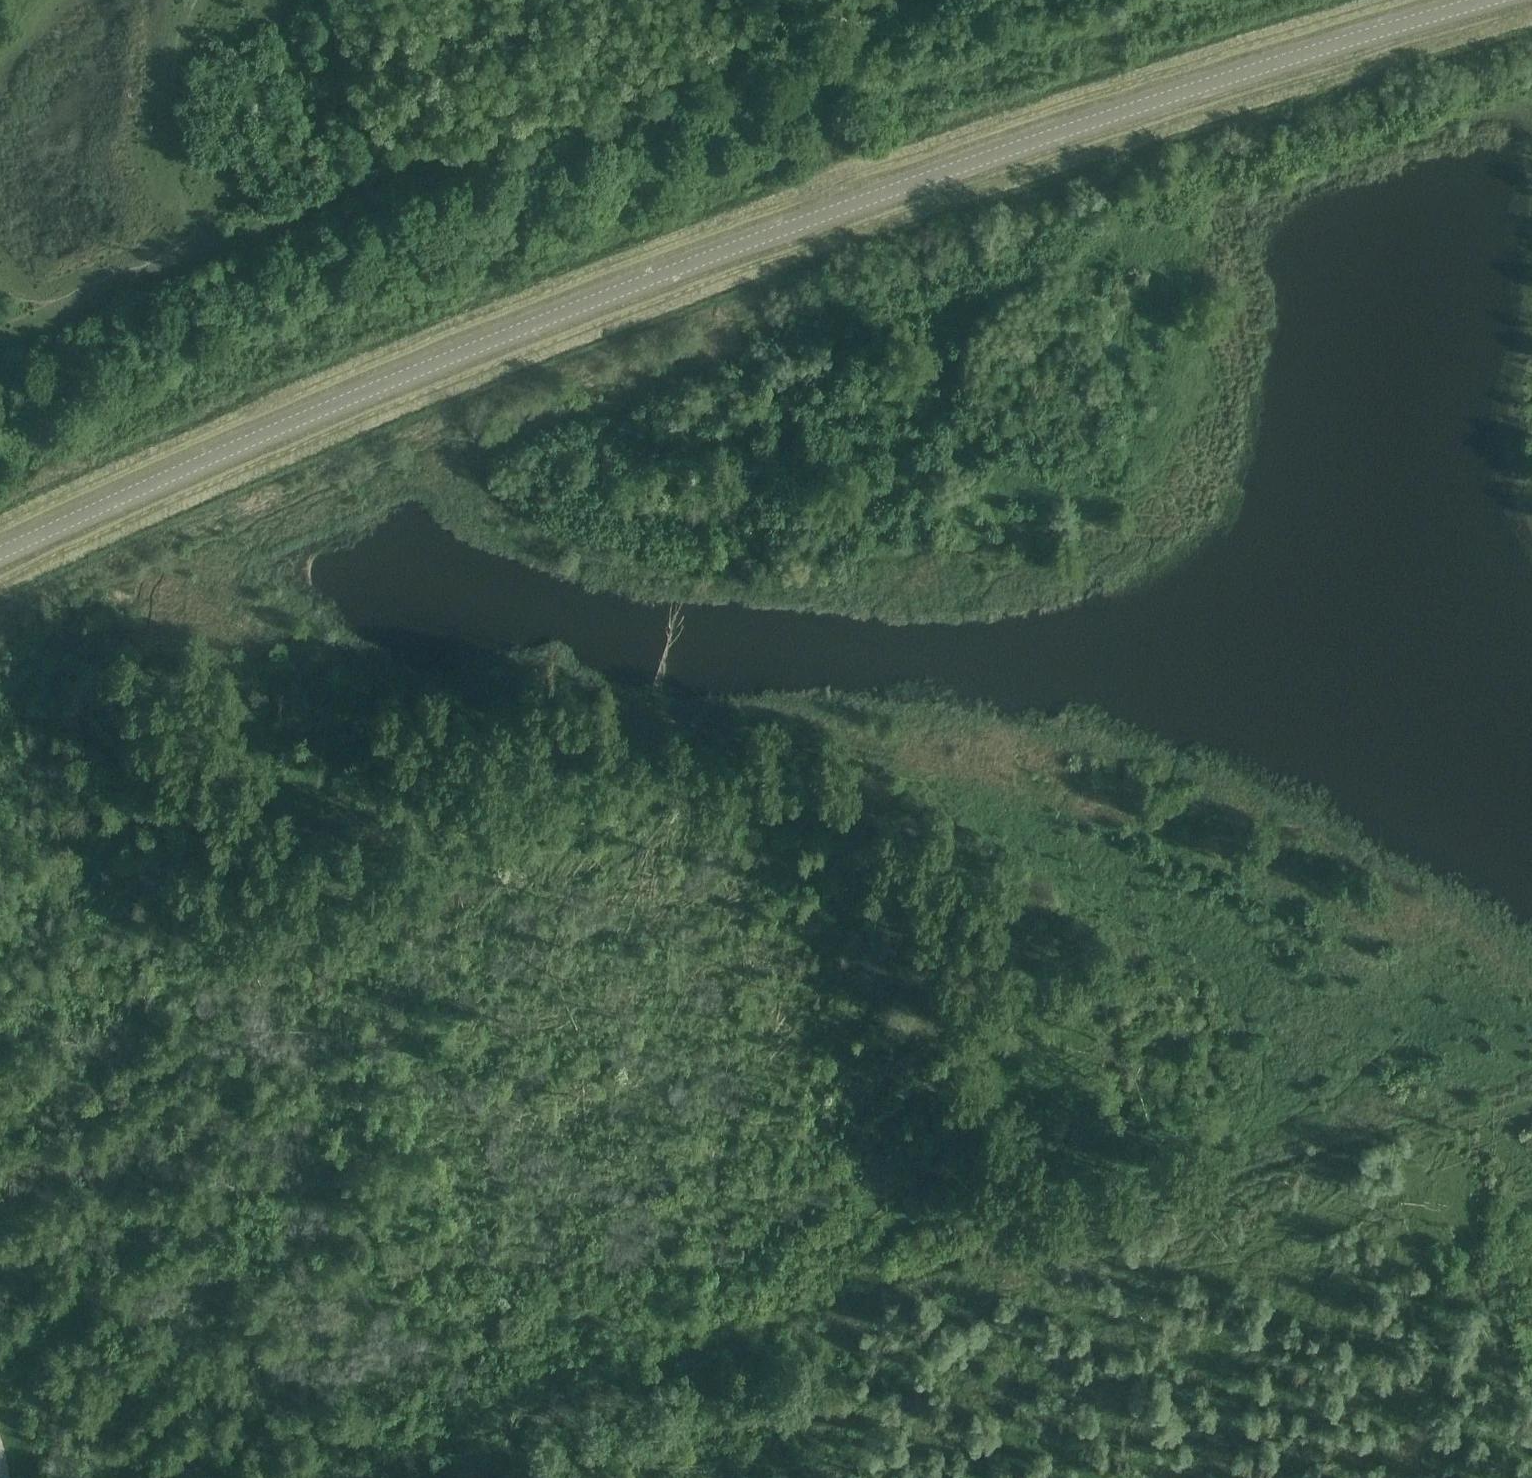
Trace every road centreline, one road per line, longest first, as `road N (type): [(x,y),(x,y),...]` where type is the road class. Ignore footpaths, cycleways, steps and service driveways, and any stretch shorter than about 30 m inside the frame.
road 1 (tertiary): [(0,555),(511,331),(861,199),(1340,36),(1474,0)]

